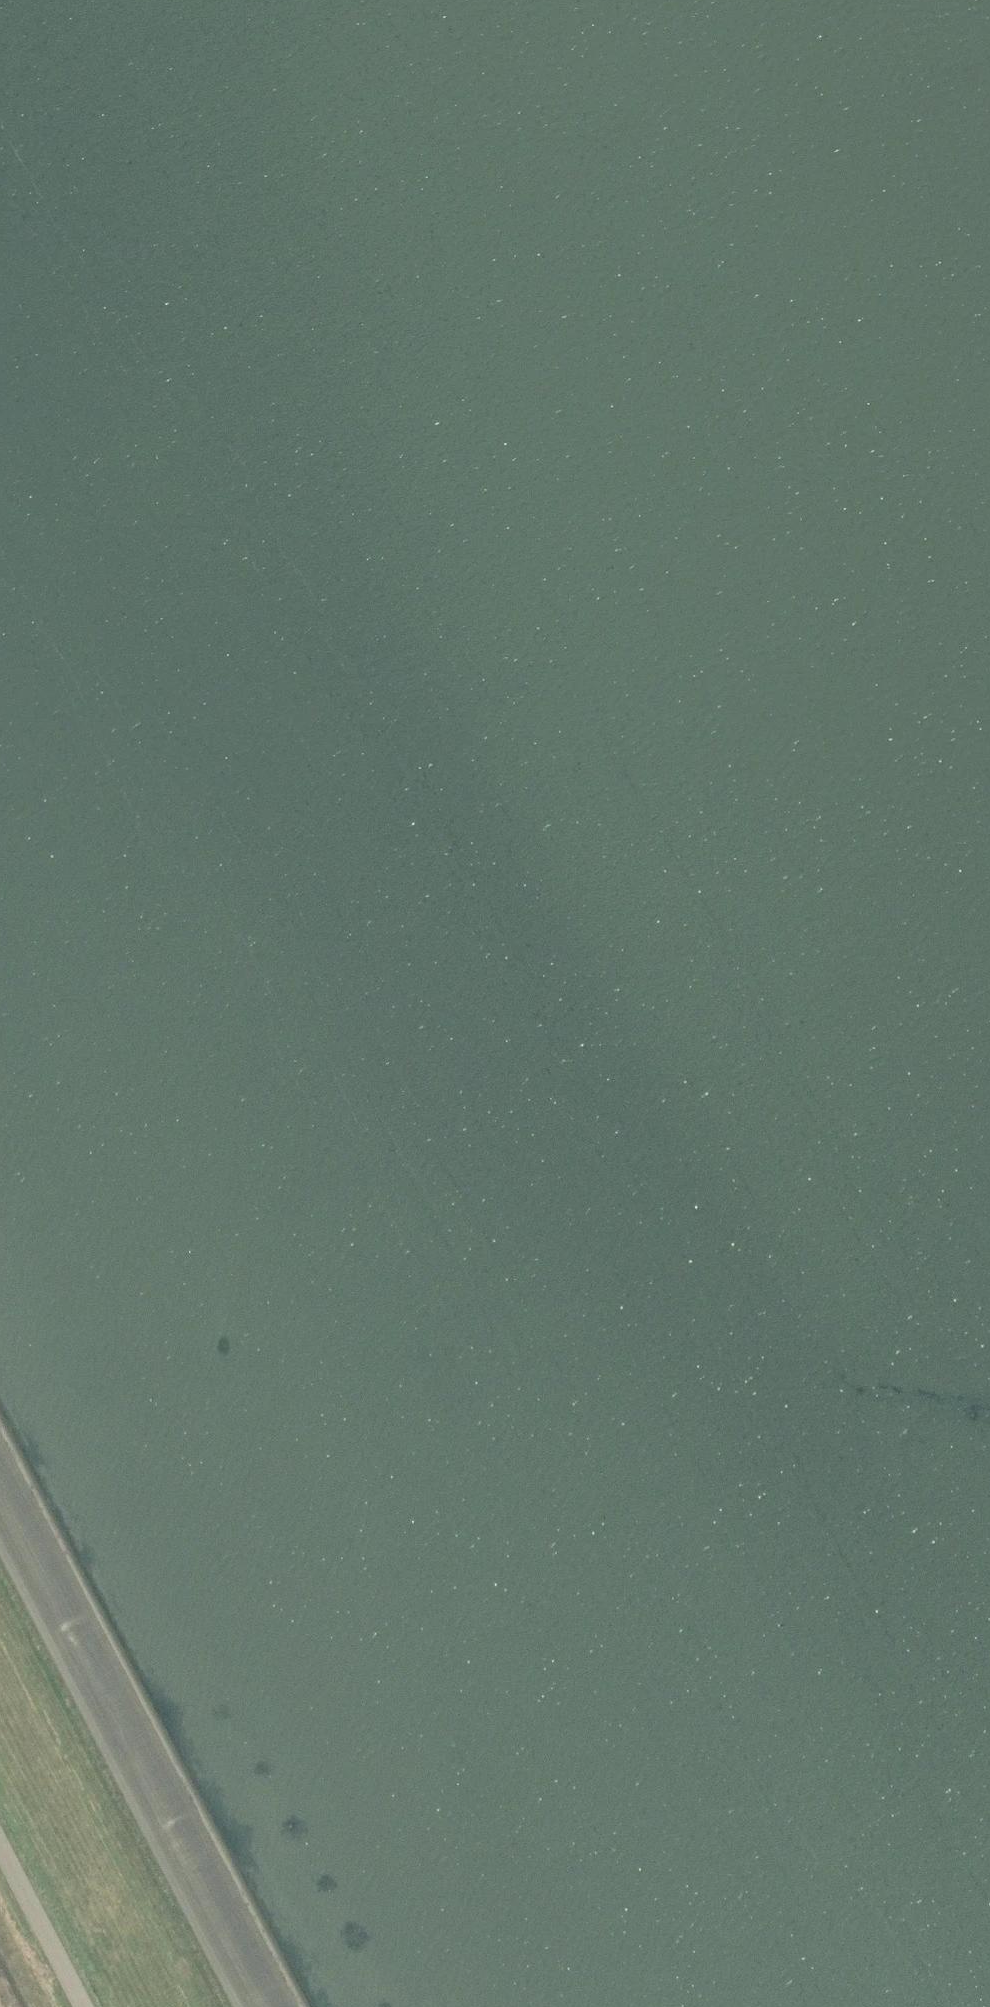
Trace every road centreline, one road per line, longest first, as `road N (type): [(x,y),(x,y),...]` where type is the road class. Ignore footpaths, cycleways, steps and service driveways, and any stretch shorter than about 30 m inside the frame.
road 1 (unclassified): [(85,2006),(0,1845)]

